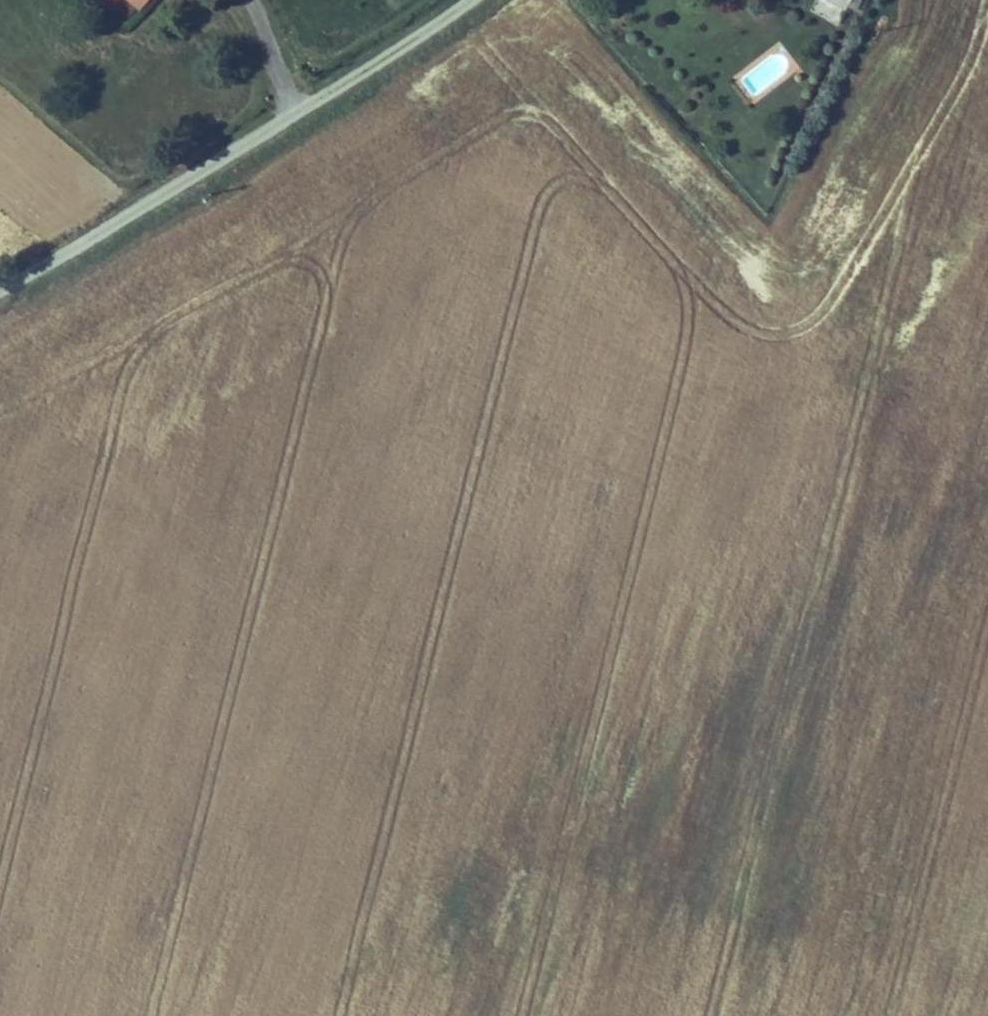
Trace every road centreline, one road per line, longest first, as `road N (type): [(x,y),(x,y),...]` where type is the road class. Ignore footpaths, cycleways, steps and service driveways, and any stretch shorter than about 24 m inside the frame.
road 1 (unclassified): [(0,295),(473,0)]

